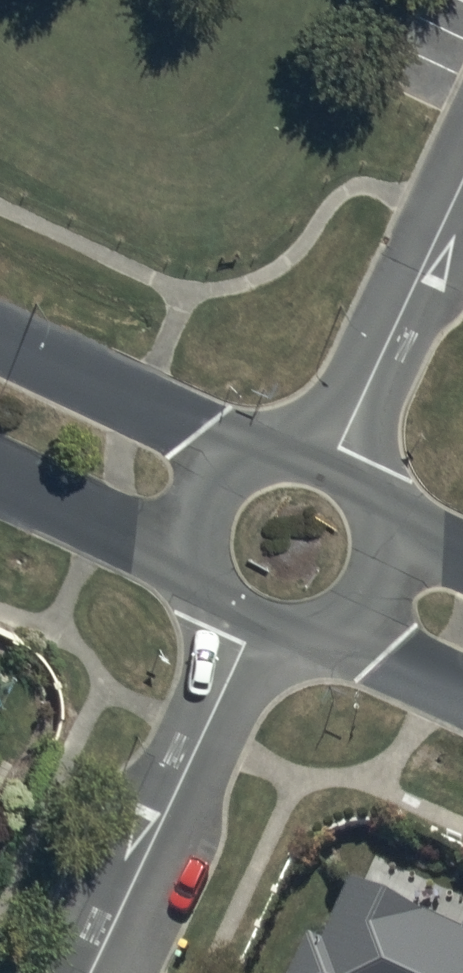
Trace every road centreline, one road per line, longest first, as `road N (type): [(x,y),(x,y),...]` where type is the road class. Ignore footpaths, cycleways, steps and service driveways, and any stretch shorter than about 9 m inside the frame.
road 1 (residential): [(95,972),(255,623)]
road 2 (residential): [(462,184),(332,466)]
road 3 (tertiary): [(0,350),(247,467)]
road 4 (tertiary): [(204,557),(0,462)]
road 5 (tertiary): [(462,684),(328,621)]

